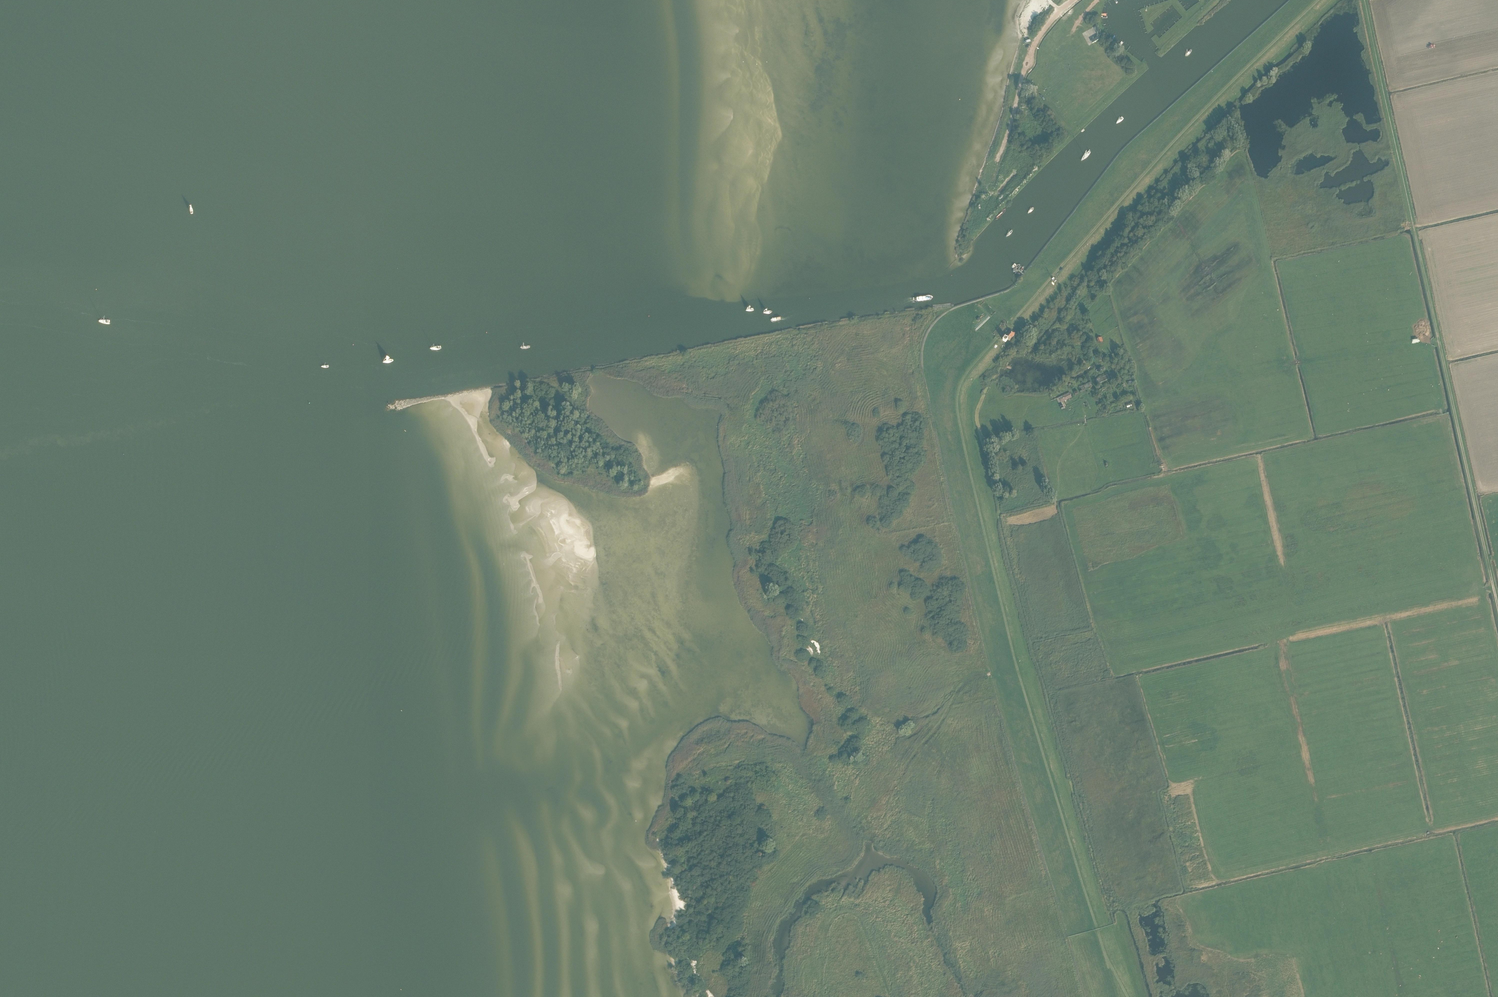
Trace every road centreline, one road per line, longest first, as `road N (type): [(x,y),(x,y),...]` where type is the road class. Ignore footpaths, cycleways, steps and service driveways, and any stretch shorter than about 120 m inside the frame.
road 1 (track): [(1113,971),(1012,657),(956,411),(970,367)]
road 2 (track): [(1027,304),(1193,120),(1317,0)]
road 3 (track): [(1497,605),(1438,336)]
road 4 (track): [(999,158),(1027,62),(1072,0)]

